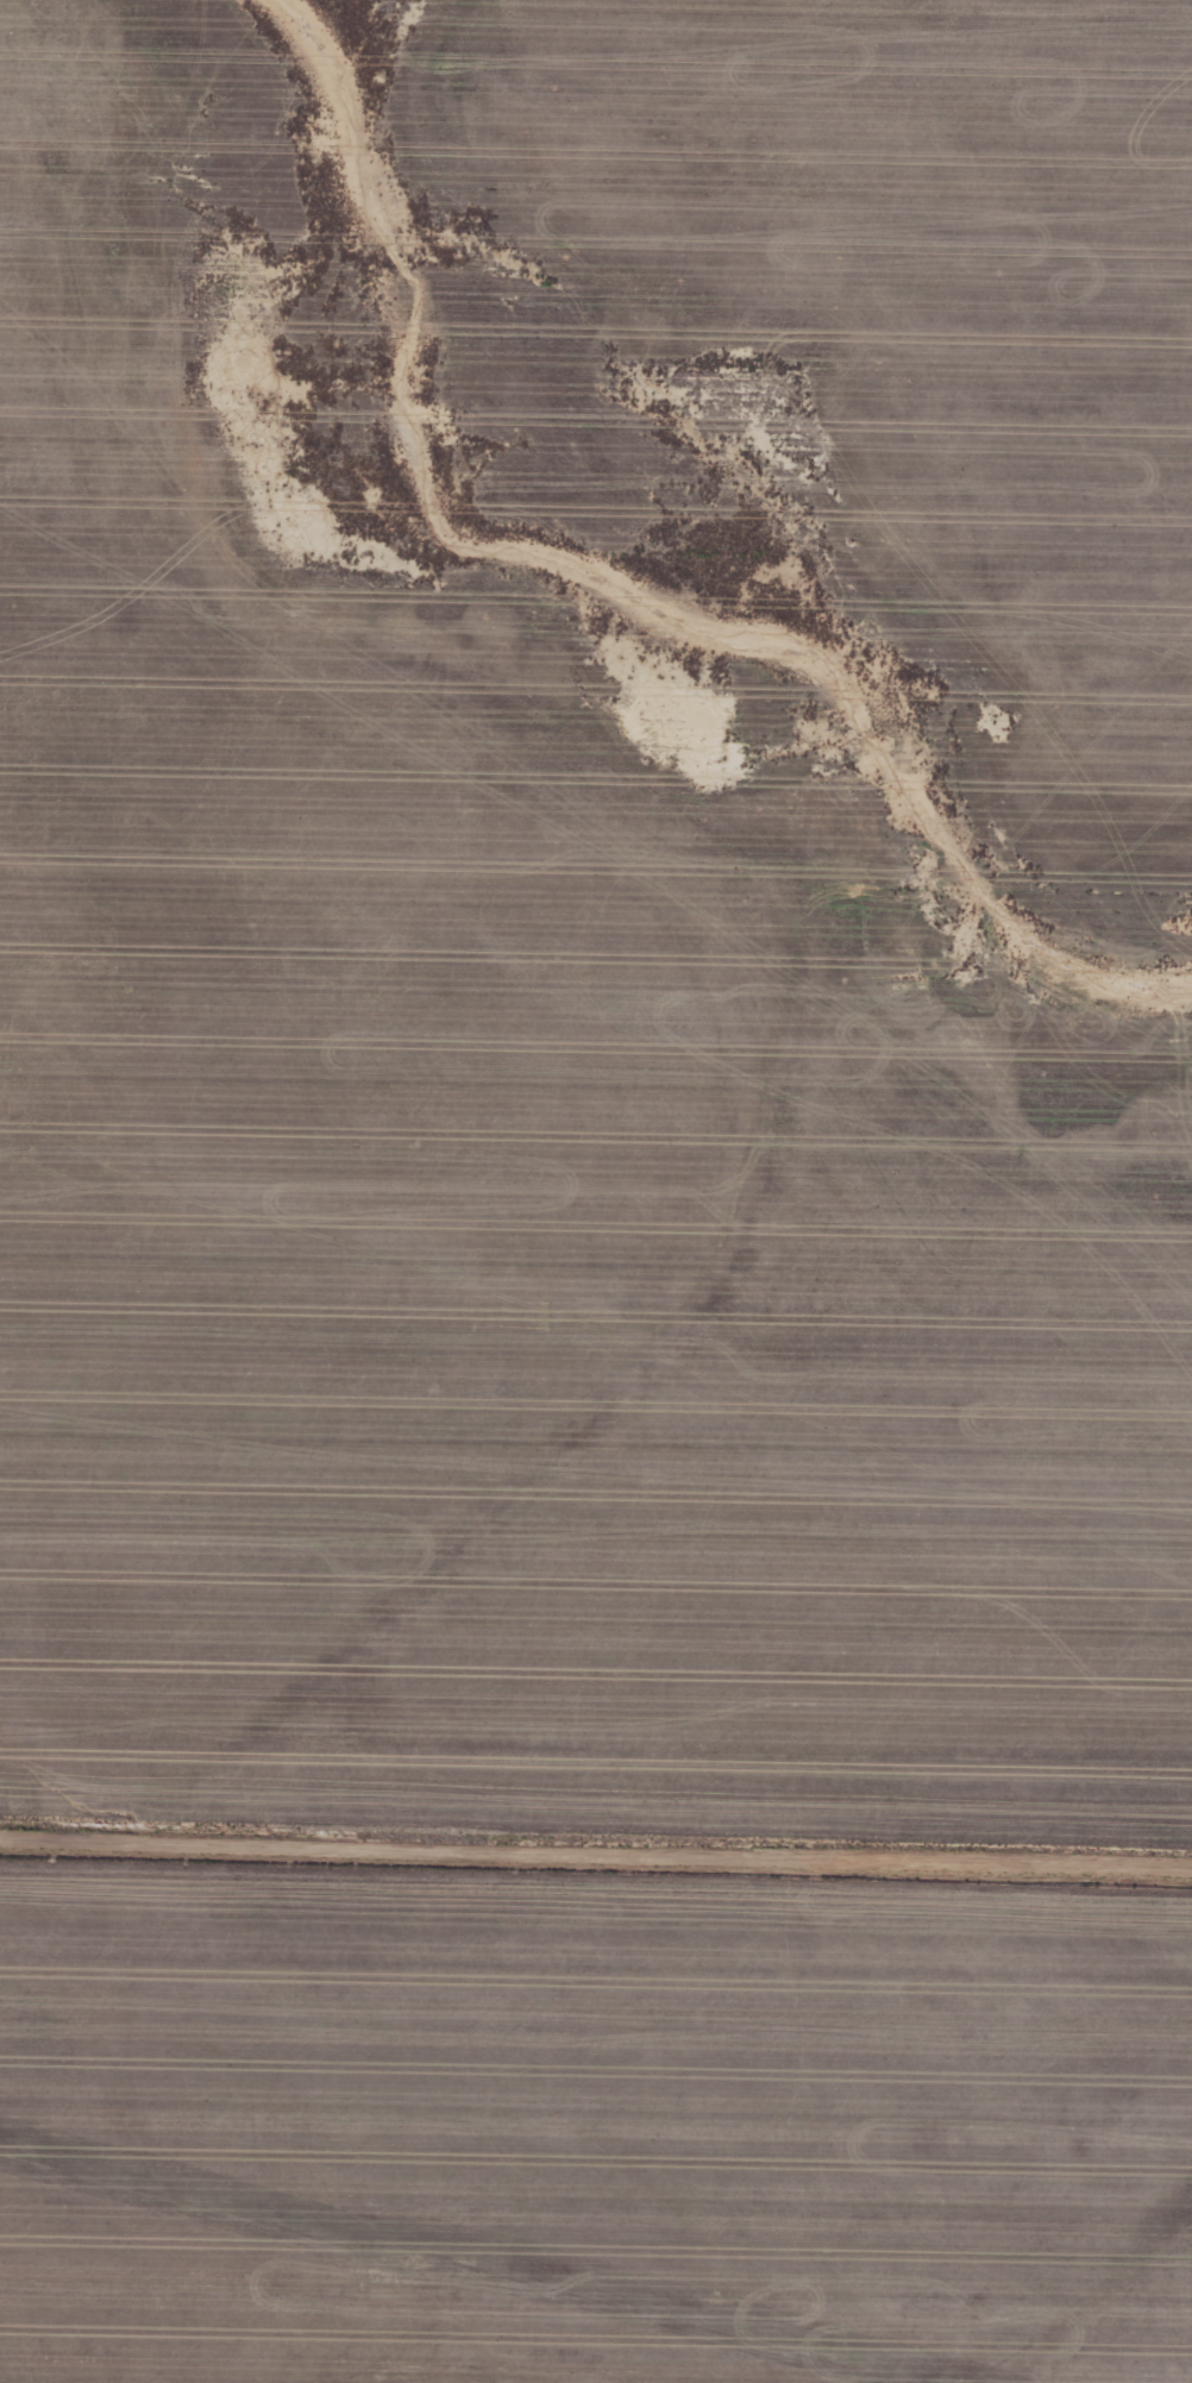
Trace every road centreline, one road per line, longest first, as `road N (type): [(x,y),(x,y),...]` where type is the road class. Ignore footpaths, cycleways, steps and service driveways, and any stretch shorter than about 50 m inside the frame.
road 1 (residential): [(1191,1864),(0,1831)]

